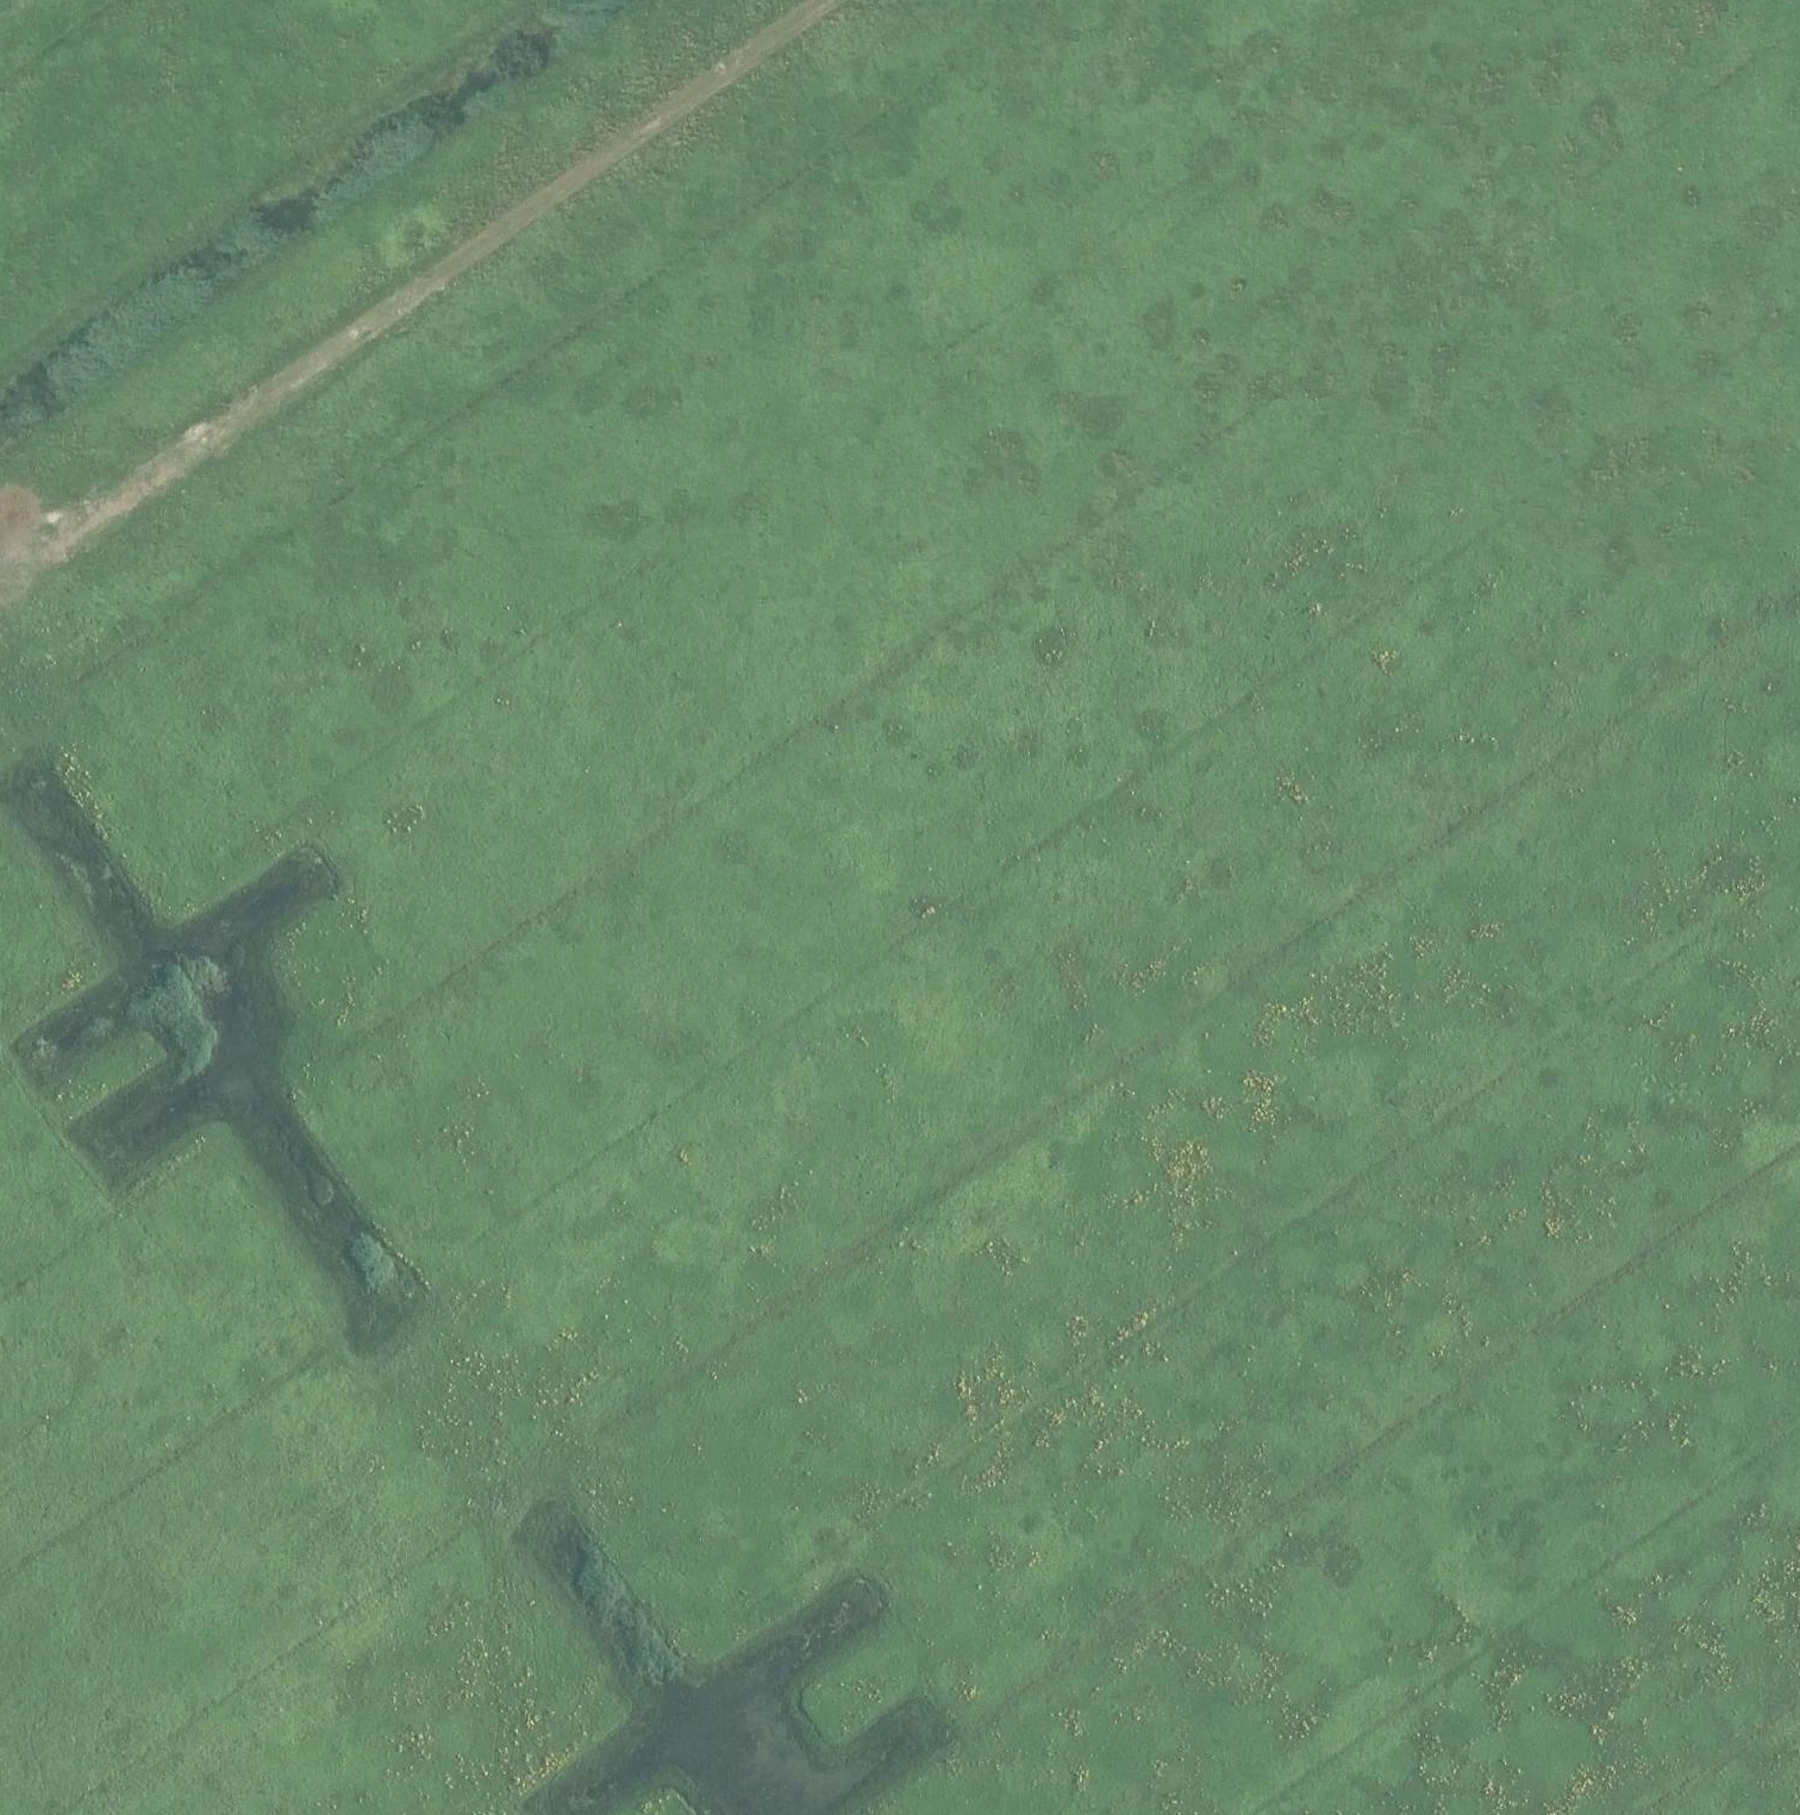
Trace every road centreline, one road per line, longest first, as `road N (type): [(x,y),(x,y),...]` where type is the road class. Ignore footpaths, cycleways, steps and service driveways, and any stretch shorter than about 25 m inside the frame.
road 1 (track): [(0,617),(877,0)]

